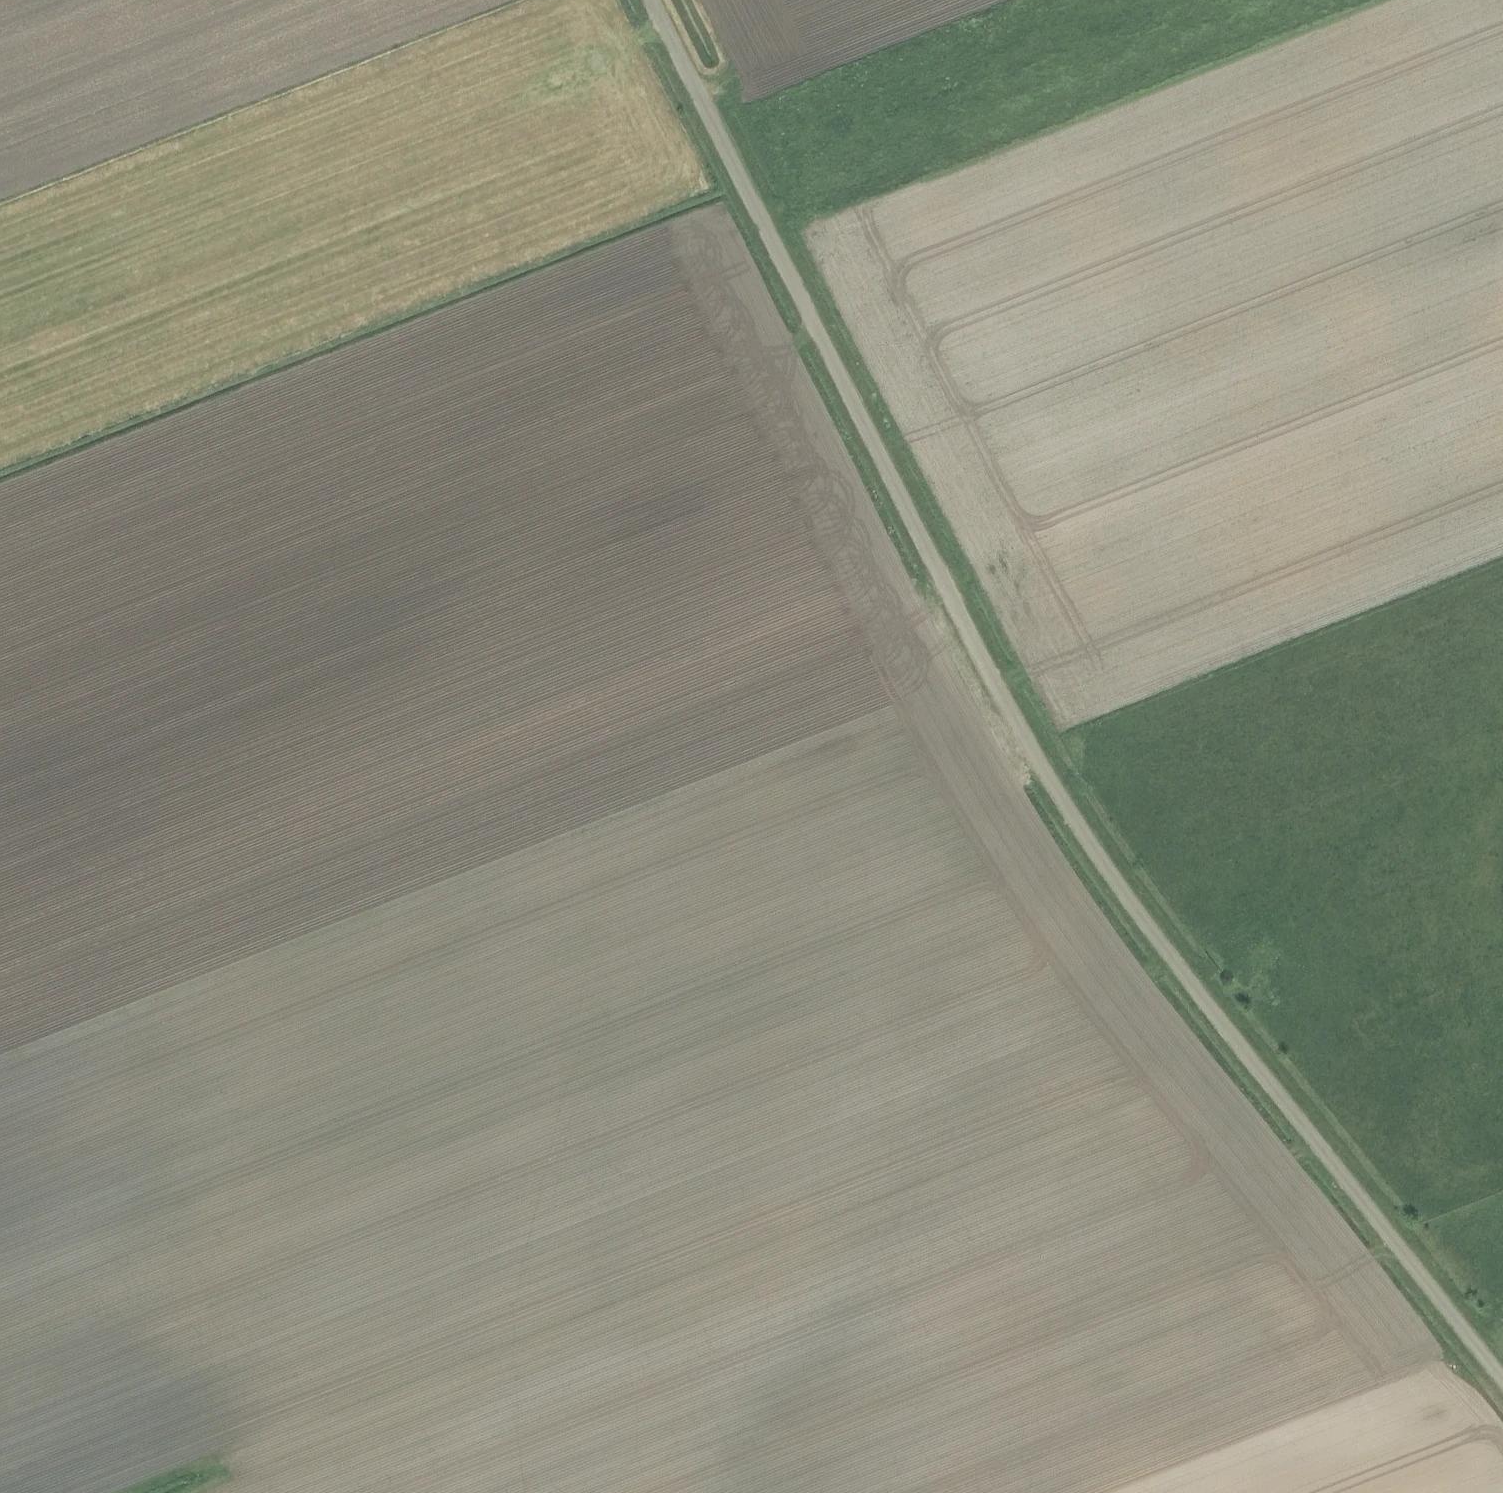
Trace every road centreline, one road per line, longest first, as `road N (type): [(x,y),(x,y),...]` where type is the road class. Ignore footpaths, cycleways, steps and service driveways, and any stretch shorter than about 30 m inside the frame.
road 1 (unclassified): [(1502,1380),(1176,962),(1063,800),(652,0)]

